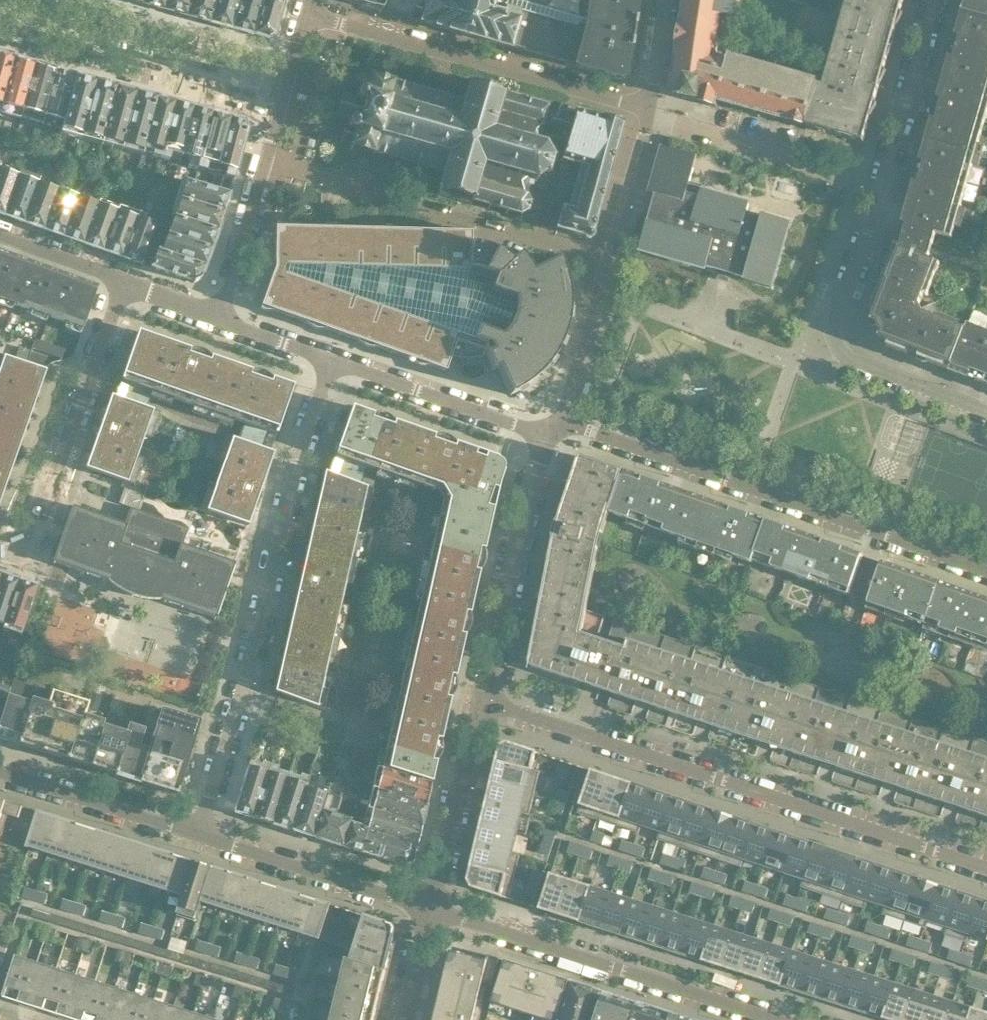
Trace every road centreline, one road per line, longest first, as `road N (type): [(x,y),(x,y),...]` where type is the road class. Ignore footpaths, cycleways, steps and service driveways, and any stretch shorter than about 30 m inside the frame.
road 1 (residential): [(986,869),(483,700)]
road 2 (residential): [(986,412),(860,364),(834,345),(832,326),(934,0)]
road 3 (residential): [(195,831),(331,361)]
road 4 (residential): [(546,438),(559,426),(586,430),(986,570)]
road 5 (residential): [(430,909),(777,1019)]
road 6 (residential): [(307,15),(648,111)]
road 7 (residential): [(0,552),(23,556),(36,536),(126,283)]
road 8 (residential): [(0,11),(283,91)]
road 9 (residential): [(483,700),(546,438)]
road 10 (residential): [(430,909),(195,831)]
road 11 (residential): [(283,91),(217,318)]
road 12 (residential): [(331,361),(546,438)]
road 13 (residential): [(430,909),(483,700)]
road 14 (residential): [(195,831),(0,771)]
road 15 (residential): [(648,111),(796,159)]
road 16 (residential): [(126,283),(0,237)]
road 17 (residential): [(217,318),(331,361)]

